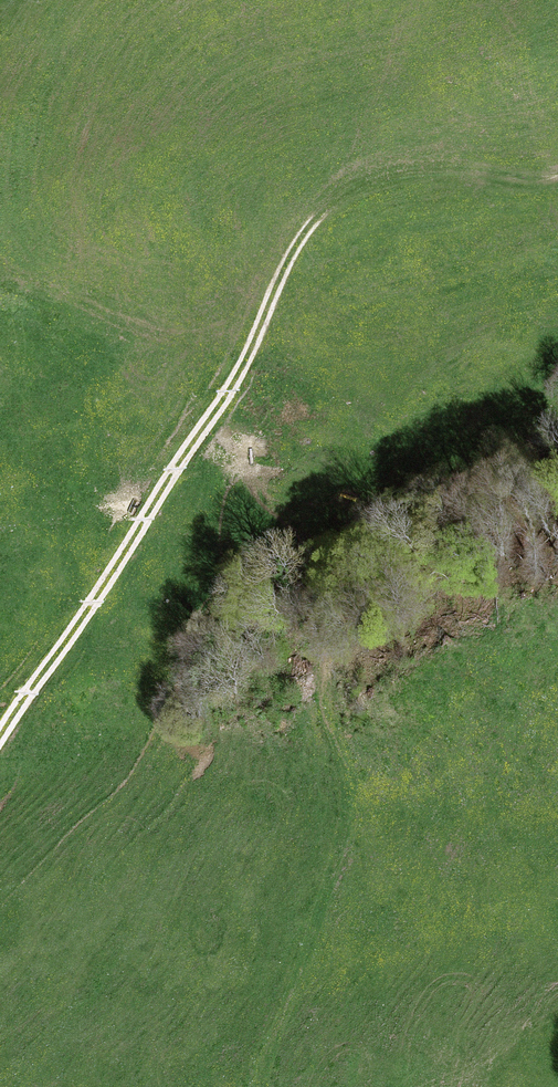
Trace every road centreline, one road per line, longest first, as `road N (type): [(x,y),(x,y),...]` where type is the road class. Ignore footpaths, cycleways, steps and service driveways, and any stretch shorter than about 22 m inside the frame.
road 1 (track): [(240,365),(267,457),(314,538),(326,605),(327,720),(341,774),(319,926),(263,1086)]
road 2 (track): [(320,215),(288,257),(240,365),(0,743)]

